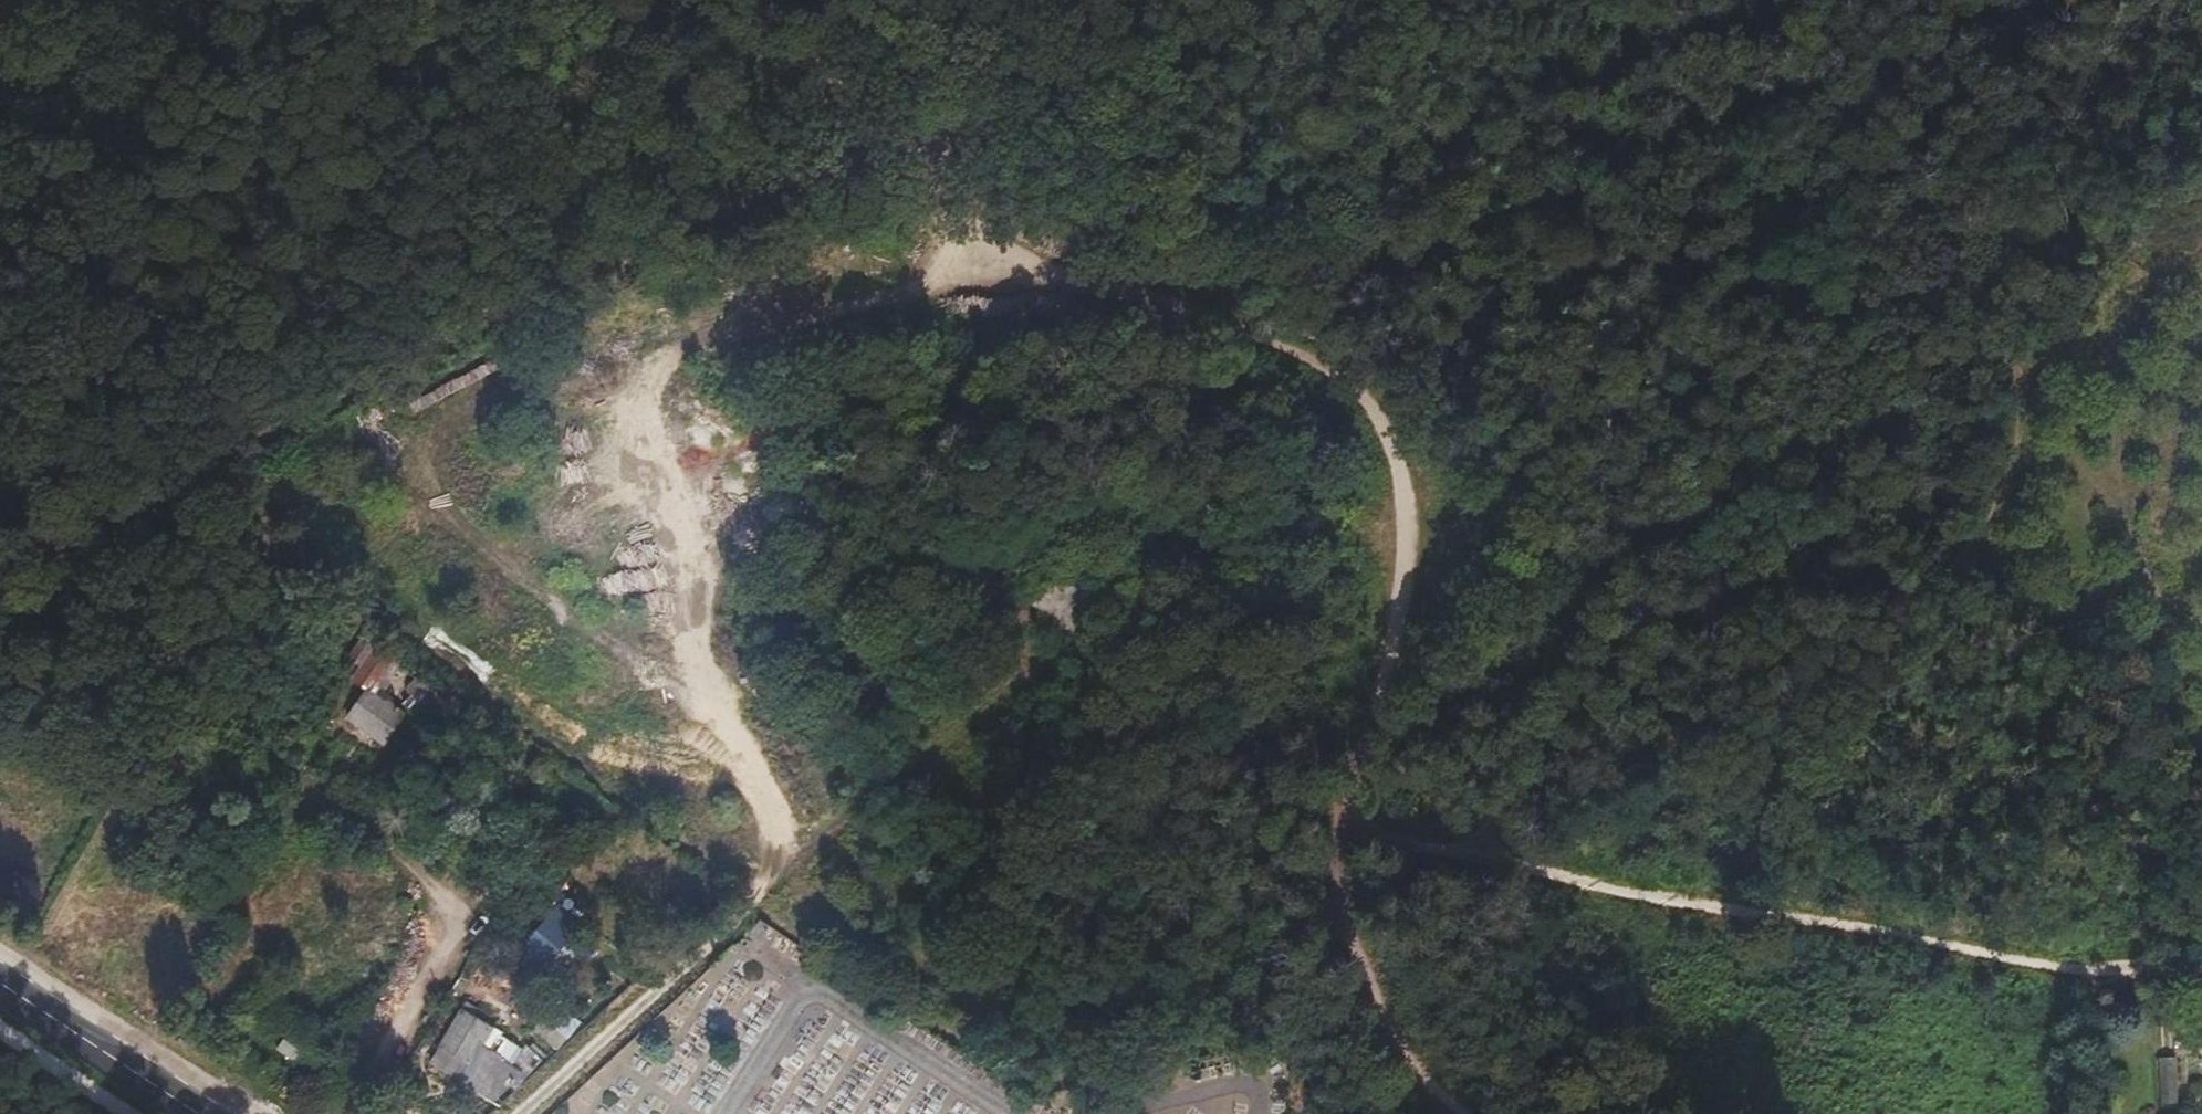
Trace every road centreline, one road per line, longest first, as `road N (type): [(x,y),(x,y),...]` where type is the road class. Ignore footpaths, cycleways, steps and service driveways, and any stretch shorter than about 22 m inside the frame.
road 1 (track): [(1466,1113),(1380,993),(1349,892),(1357,728),(1400,620),(1409,532),(1404,476),(1377,413),(1320,363),(1085,282),(995,242),(897,142)]
road 2 (track): [(897,142),(422,346),(0,559)]
road 3 (track): [(2201,964),(2070,964),(1994,955),(1645,898),(1470,853)]
road 4 (track): [(716,0),(750,17),(897,142)]
road 5 (tertiary): [(0,986),(192,1113)]
road 6 (track): [(1347,815),(1470,853)]

